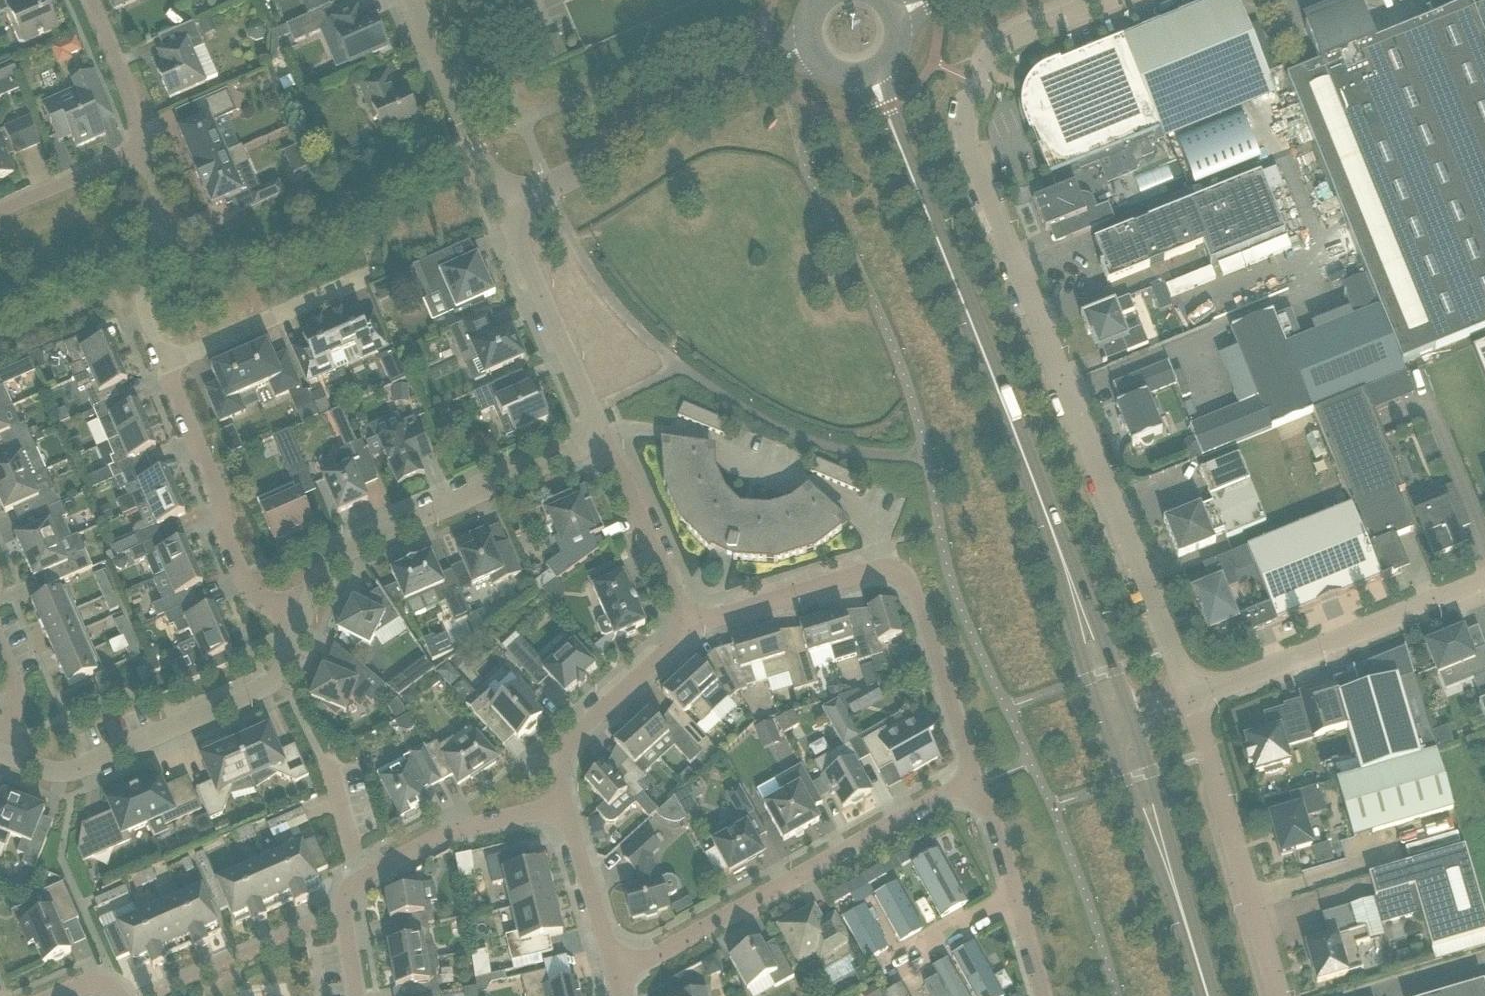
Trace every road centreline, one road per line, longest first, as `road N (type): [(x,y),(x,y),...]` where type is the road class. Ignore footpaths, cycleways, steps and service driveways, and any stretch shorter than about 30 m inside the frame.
road 1 (unclassified): [(1189,701),(976,171),(963,117),(994,47),(1104,0)]
road 2 (tertiary): [(1071,579),(871,76)]
road 3 (residential): [(974,781),(917,595),(895,571),(861,573),(691,629)]
road 4 (residential): [(616,976),(974,781)]
road 5 (residential): [(0,752),(67,773),(269,685),(301,618)]
road 6 (residential): [(301,618),(319,579),(345,551),(604,440)]
road 7 (unclassified): [(501,206),(584,174),(652,110),(810,49)]
road 8 (residential): [(357,995),(343,913),(352,884),(451,832),(564,805)]
road 9 (unclassified): [(1189,701),(1484,581)]
road 10 (unclassified): [(1278,995),(1189,701)]
road 11 (residential): [(301,618),(247,590),(169,364)]
road 12 (residential): [(501,206),(604,440)]
road 13 (residential): [(691,629),(576,735),(563,759),(564,805)]
road 14 (residential): [(411,0),(501,206)]
road 15 (residential): [(169,364),(143,305),(158,198),(134,153)]
road 16 (residential): [(169,364),(369,276)]
road 17 (tertiary): [(1186,925),(1133,721)]
road 18 (tertiary): [(1107,731),(1186,925)]
road 19 (residential): [(604,440),(691,629)]
road 20 (residential): [(564,805),(616,976)]
road 21 (residential): [(134,153),(133,112),(90,0)]
road 22 (tertiary): [(1071,579),(1087,680),(1107,731)]
road 23 (tertiary): [(1133,721),(1071,579)]
road 24 (residential): [(0,212),(134,153)]
road 25 (unclassified): [(891,971),(1017,898)]
road 26 (residential): [(1017,898),(974,781)]

